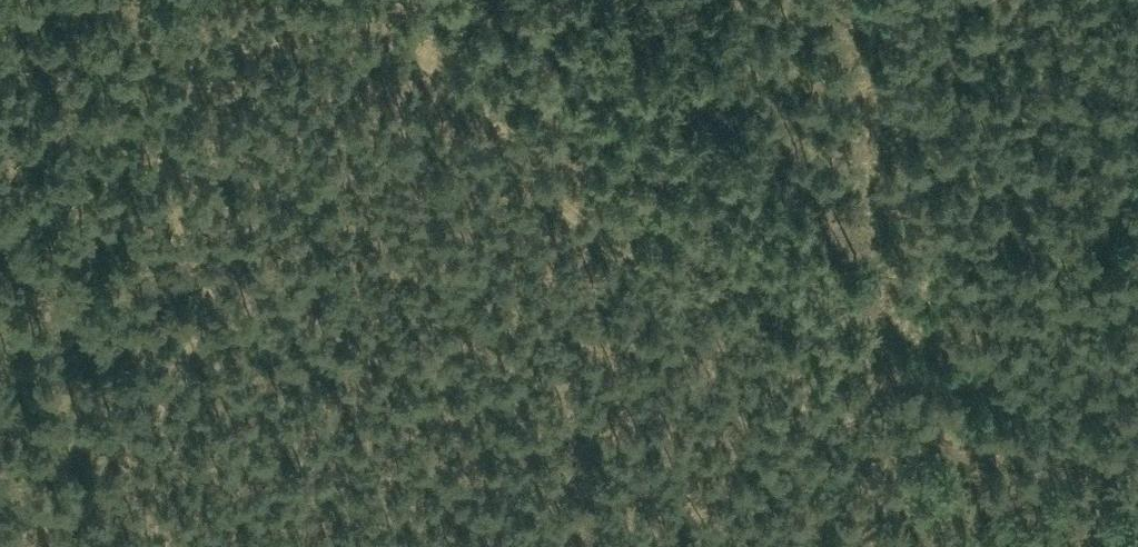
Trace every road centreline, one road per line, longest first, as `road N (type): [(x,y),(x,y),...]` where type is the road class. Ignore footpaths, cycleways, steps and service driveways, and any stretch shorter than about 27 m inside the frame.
road 1 (track): [(922,411),(623,183),(487,50),(362,10),(217,58),(199,271),(123,444)]
road 2 (track): [(1137,441),(922,411),(918,546)]
road 3 (track): [(123,444),(97,501),(32,546)]
road 4 (track): [(123,444),(186,546)]

